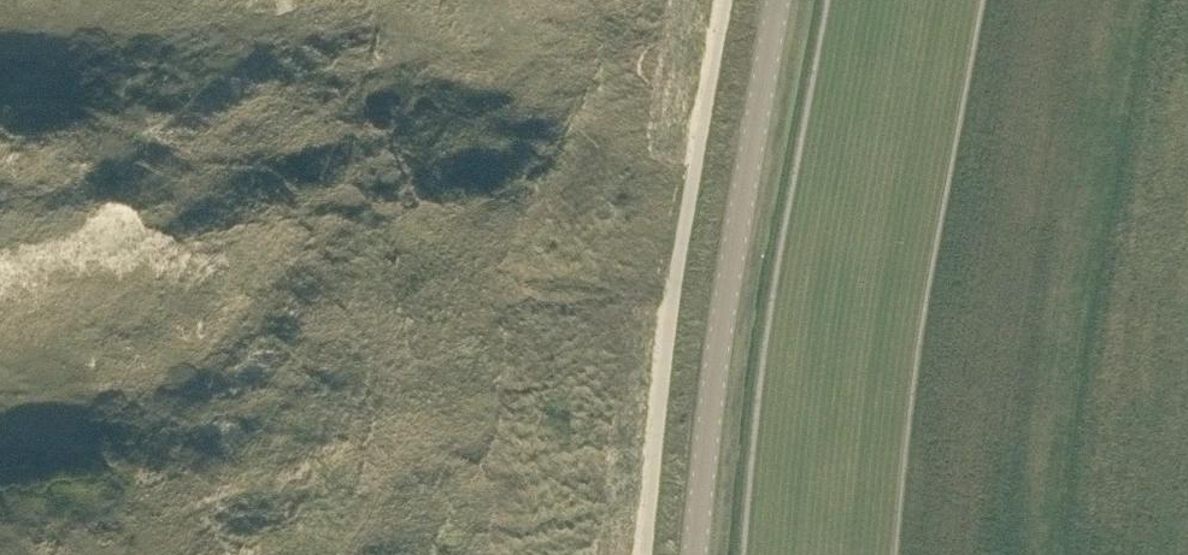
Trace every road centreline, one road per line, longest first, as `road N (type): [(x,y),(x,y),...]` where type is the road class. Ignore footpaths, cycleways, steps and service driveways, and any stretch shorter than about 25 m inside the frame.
road 1 (tertiary): [(700,554),(727,313),(779,0)]

